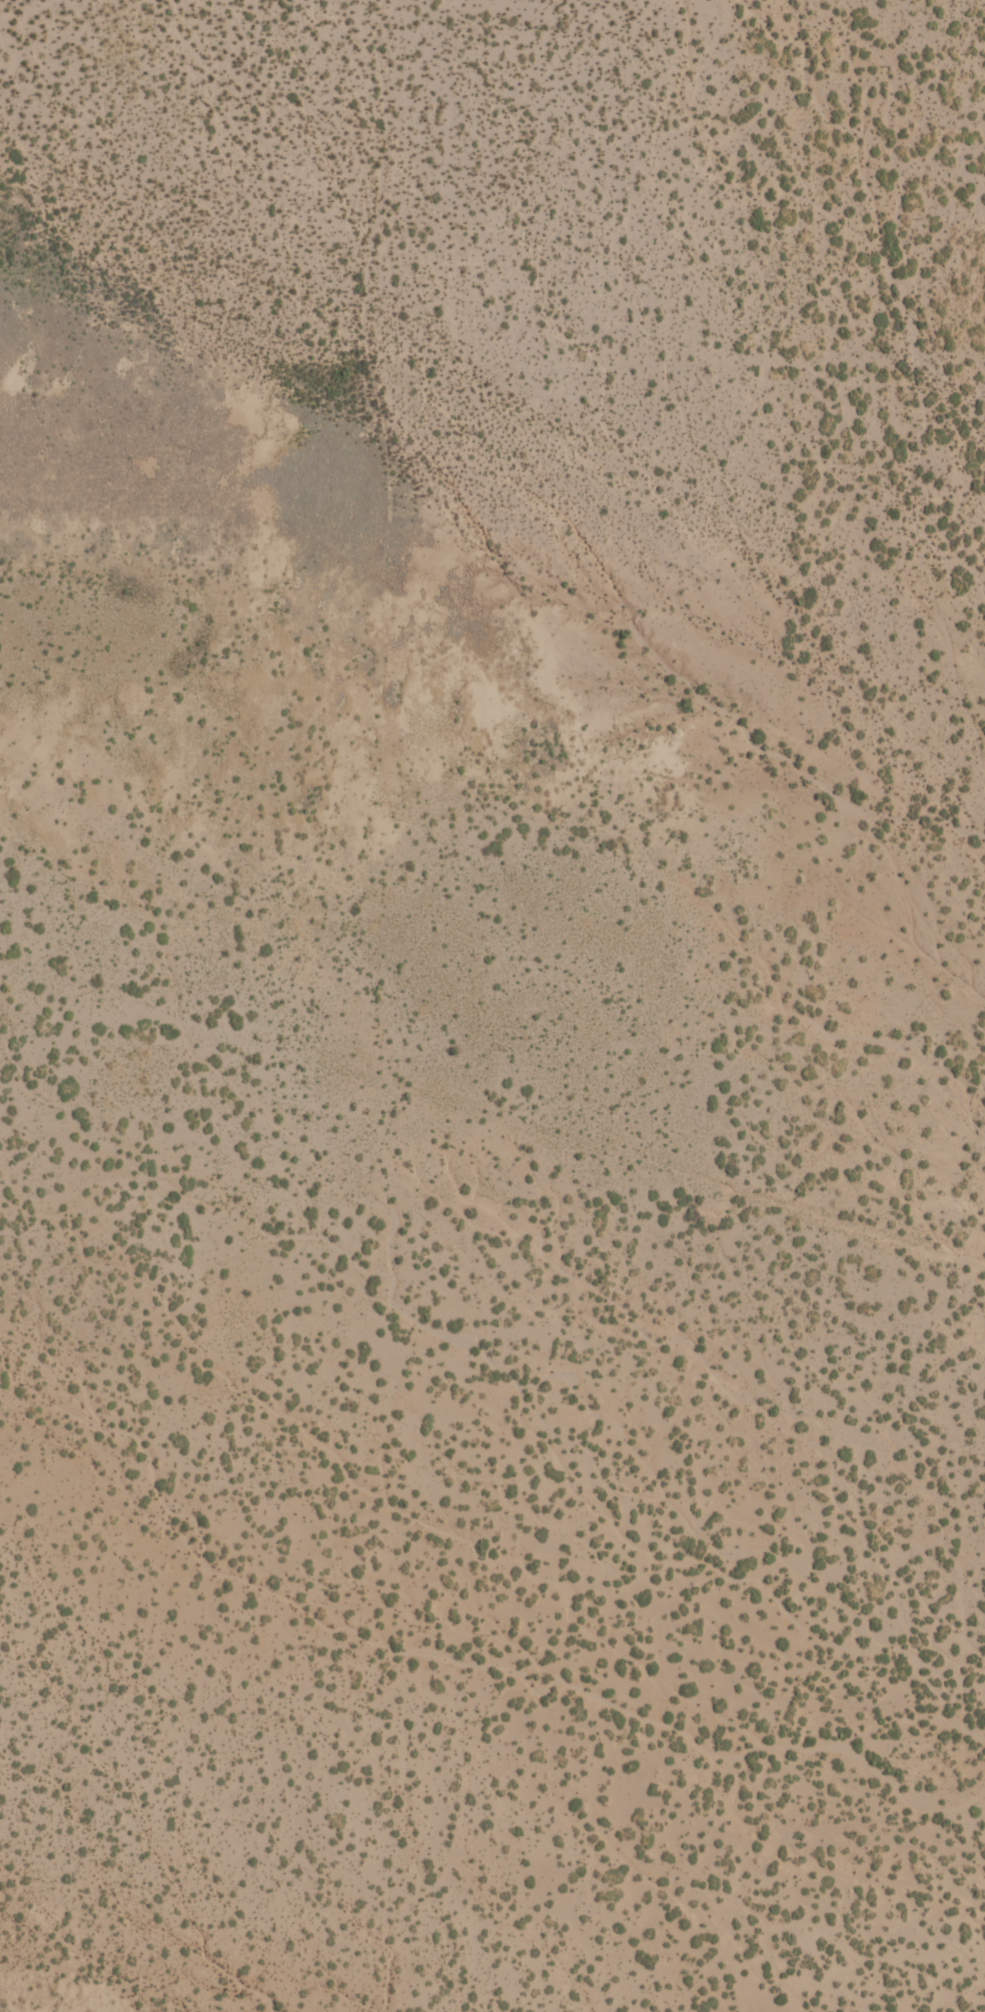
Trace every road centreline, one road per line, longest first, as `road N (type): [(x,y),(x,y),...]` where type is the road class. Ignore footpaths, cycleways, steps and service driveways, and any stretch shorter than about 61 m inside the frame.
road 1 (track): [(0,967),(984,1267)]

